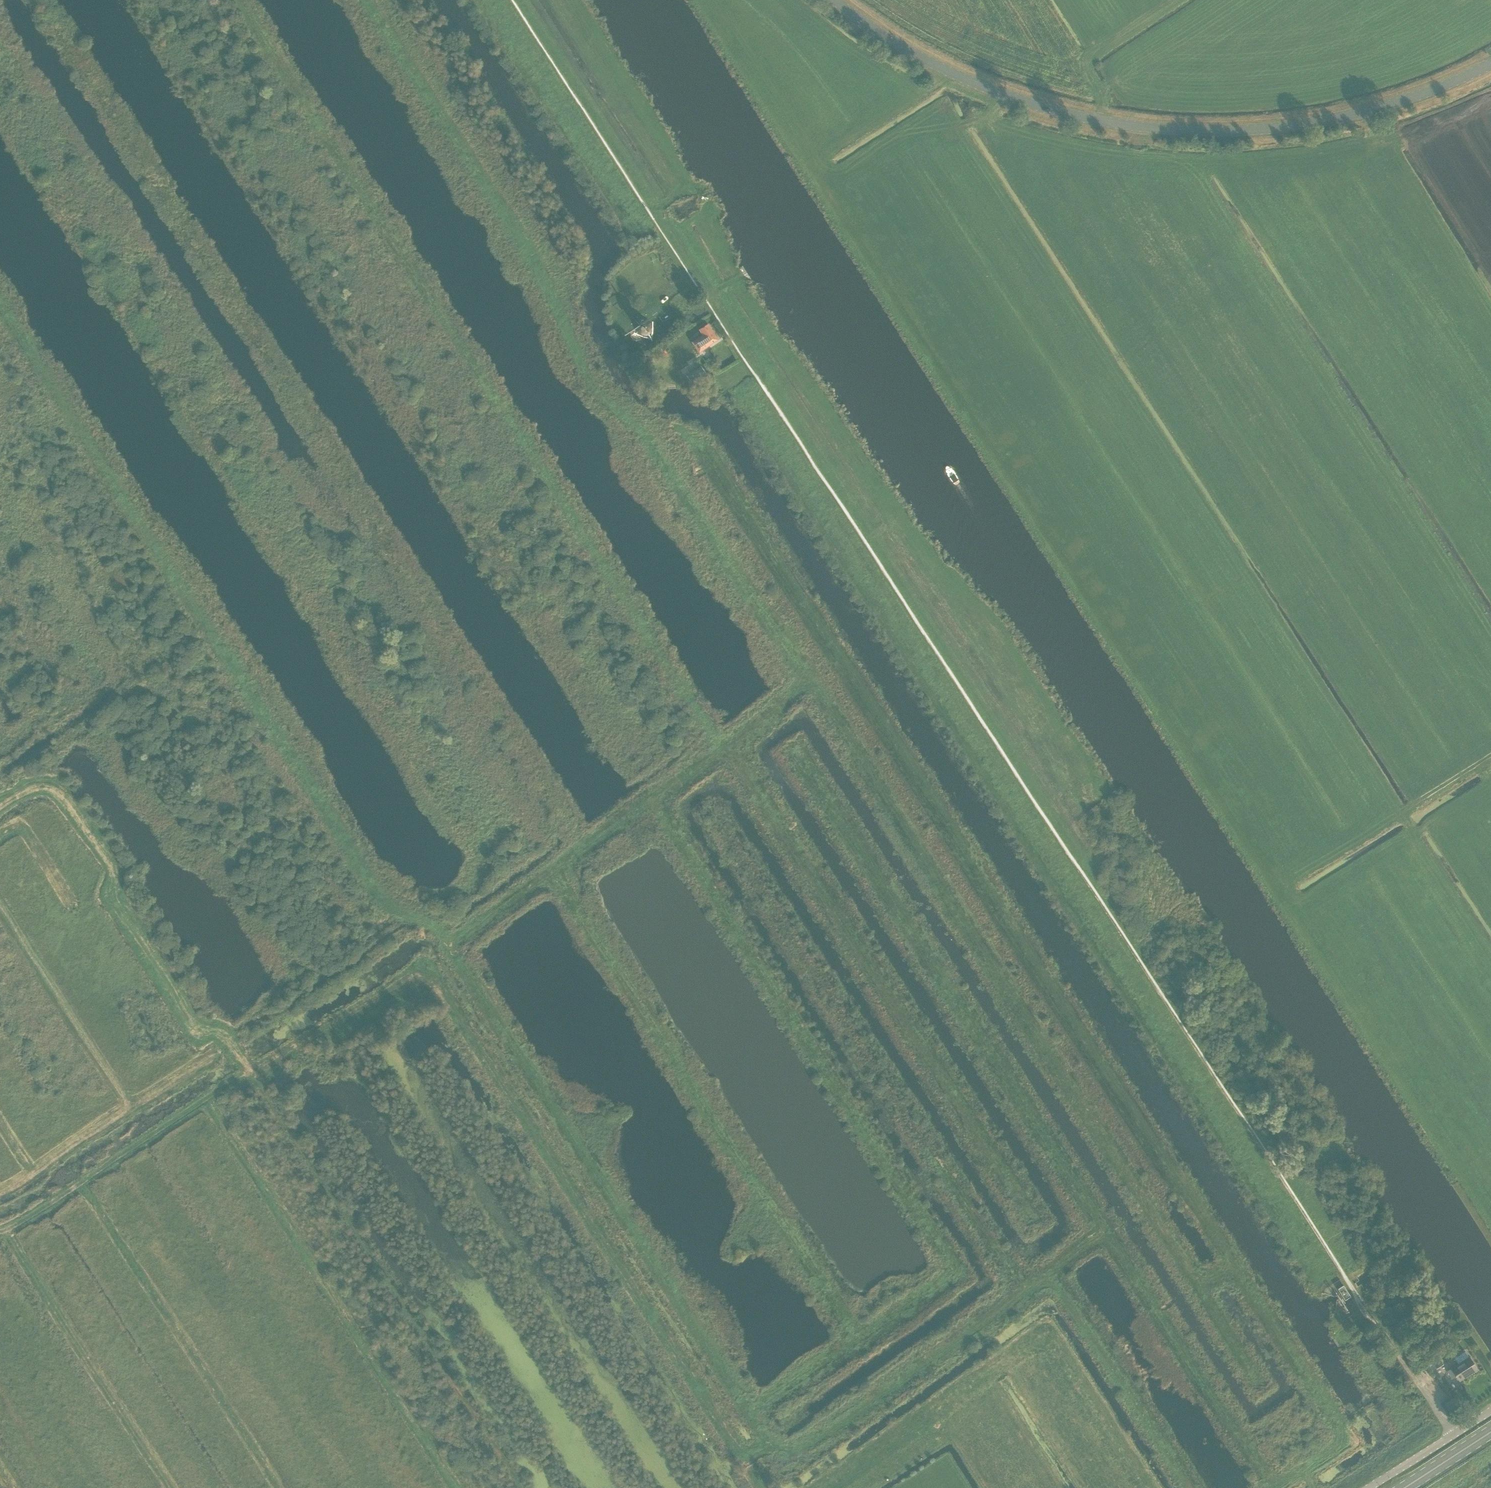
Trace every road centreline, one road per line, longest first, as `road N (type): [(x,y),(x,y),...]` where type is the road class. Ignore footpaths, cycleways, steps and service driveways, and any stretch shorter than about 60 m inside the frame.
road 1 (tertiary): [(837,0),(933,66),(1012,99),(1087,121),(1184,133),(1301,128),(1422,98),(1490,66)]
road 2 (track): [(520,1487),(260,1089)]
road 3 (unclassified): [(1453,1434),(1364,1305)]

